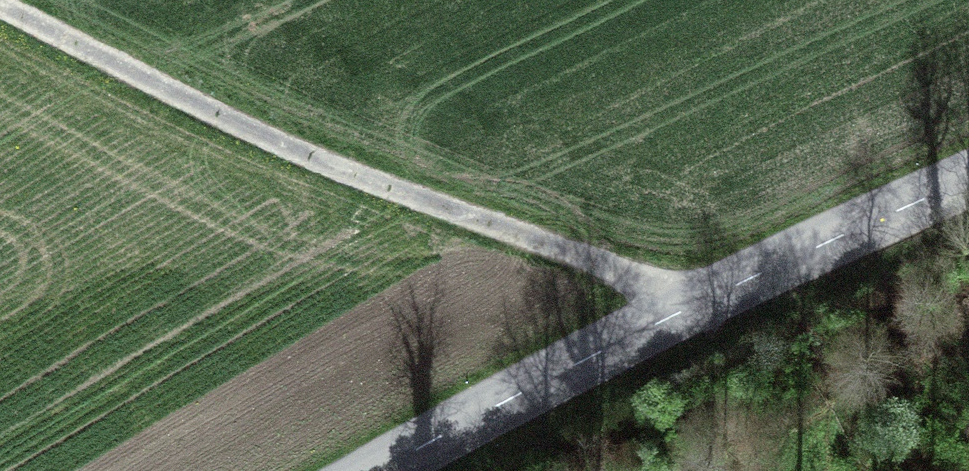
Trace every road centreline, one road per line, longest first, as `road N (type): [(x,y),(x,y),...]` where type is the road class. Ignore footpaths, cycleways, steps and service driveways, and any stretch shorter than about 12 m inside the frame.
road 1 (track): [(705,299),(227,120),(0,5)]
road 2 (tertiary): [(381,470),(705,299),(968,181)]

